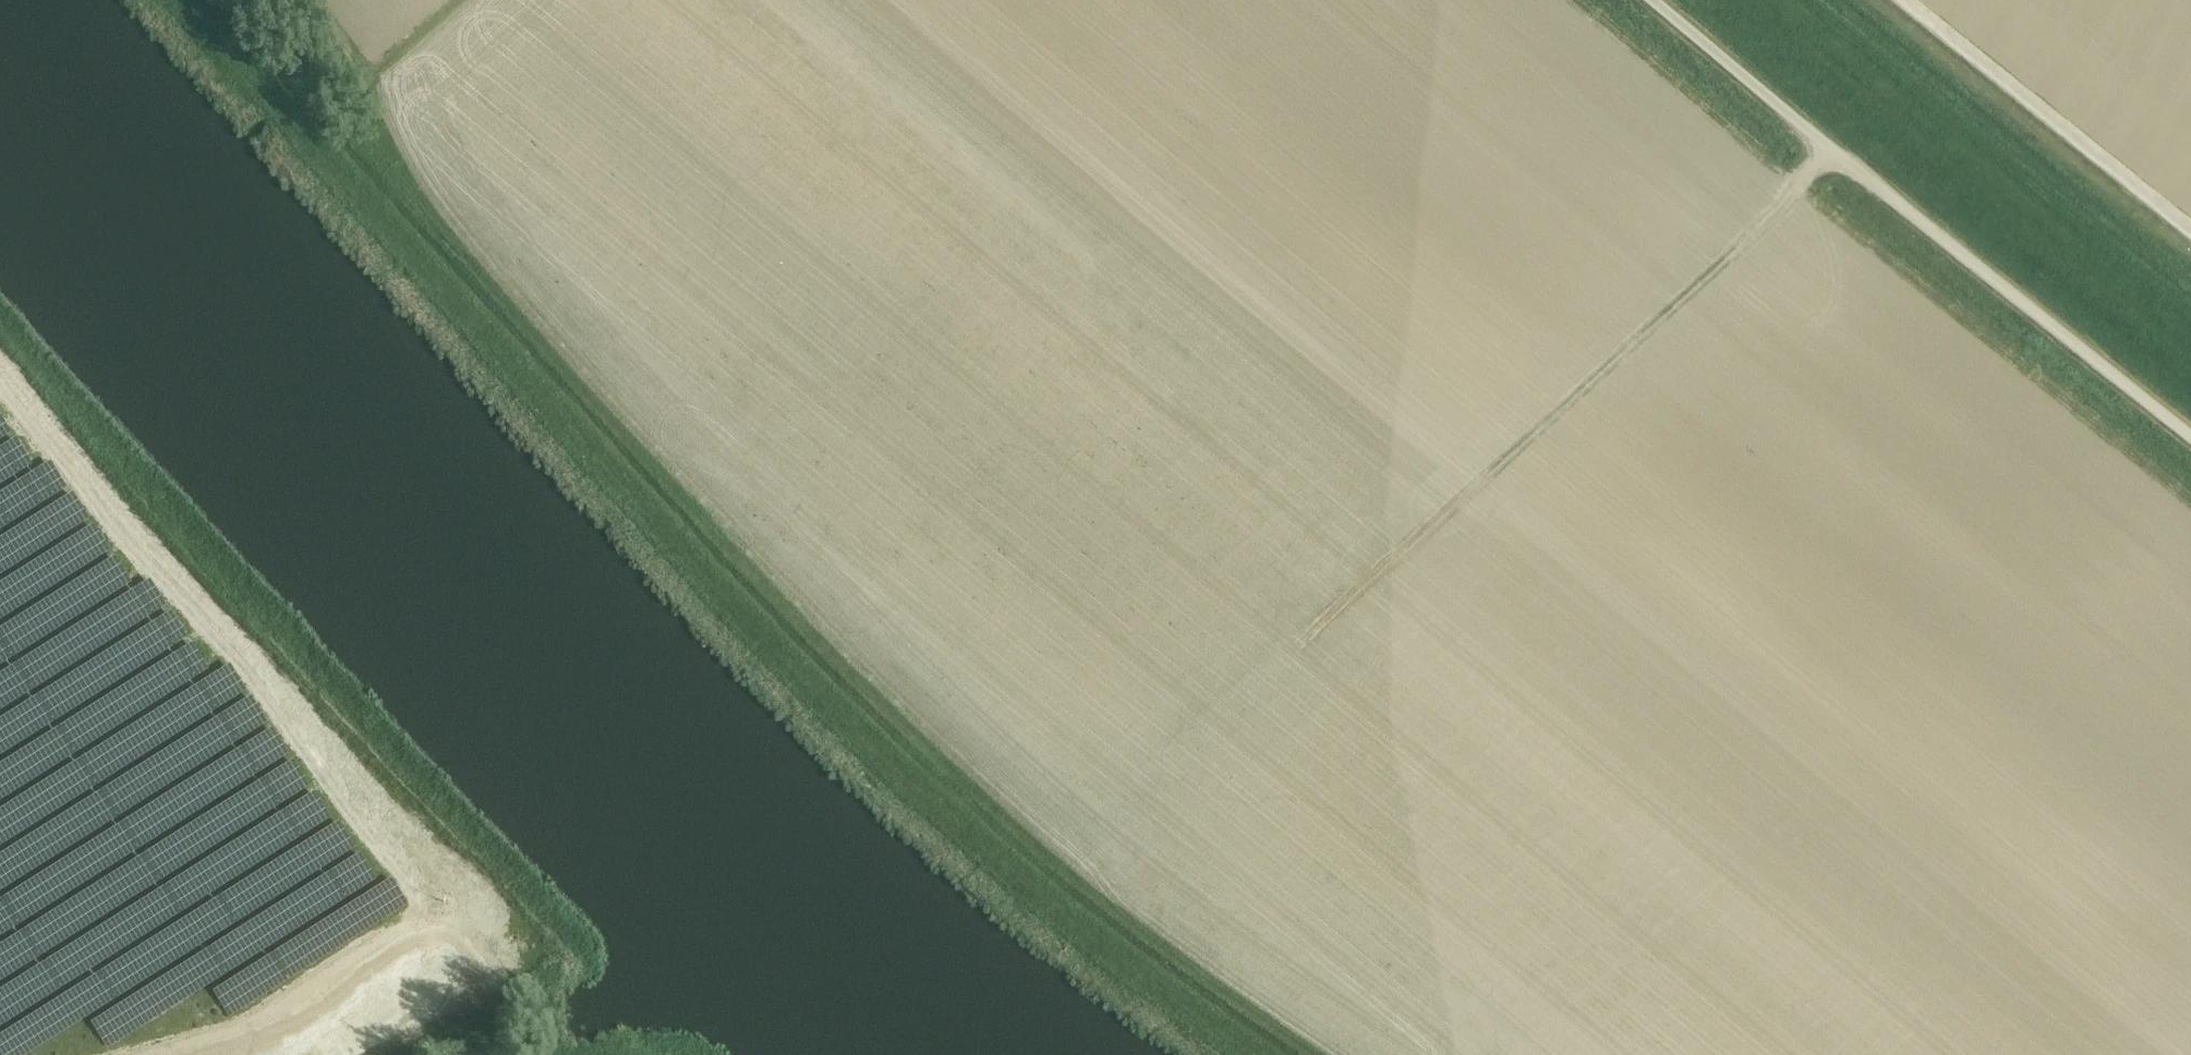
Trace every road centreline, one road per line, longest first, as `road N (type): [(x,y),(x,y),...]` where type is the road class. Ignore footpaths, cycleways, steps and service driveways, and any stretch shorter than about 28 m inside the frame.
road 1 (unclassified): [(2190,439),(1648,0)]

